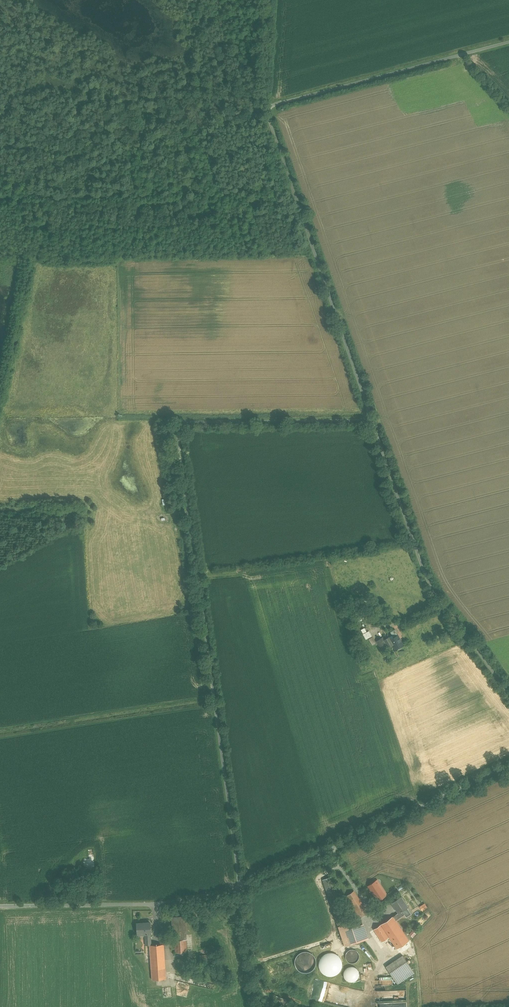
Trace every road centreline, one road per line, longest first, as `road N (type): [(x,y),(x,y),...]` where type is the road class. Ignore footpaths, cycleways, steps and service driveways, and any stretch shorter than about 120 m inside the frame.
road 1 (unclassified): [(372,423),(185,423),(177,431),(240,888)]
road 2 (unclassified): [(508,42),(269,109),(372,423)]
road 3 (unclassified): [(372,423),(429,579),(508,693)]
road 4 (unclassified): [(508,767),(240,888)]
road 5 (unclassified): [(240,888),(157,904),(0,906)]
road 6 (track): [(313,1006),(262,987),(240,888)]

